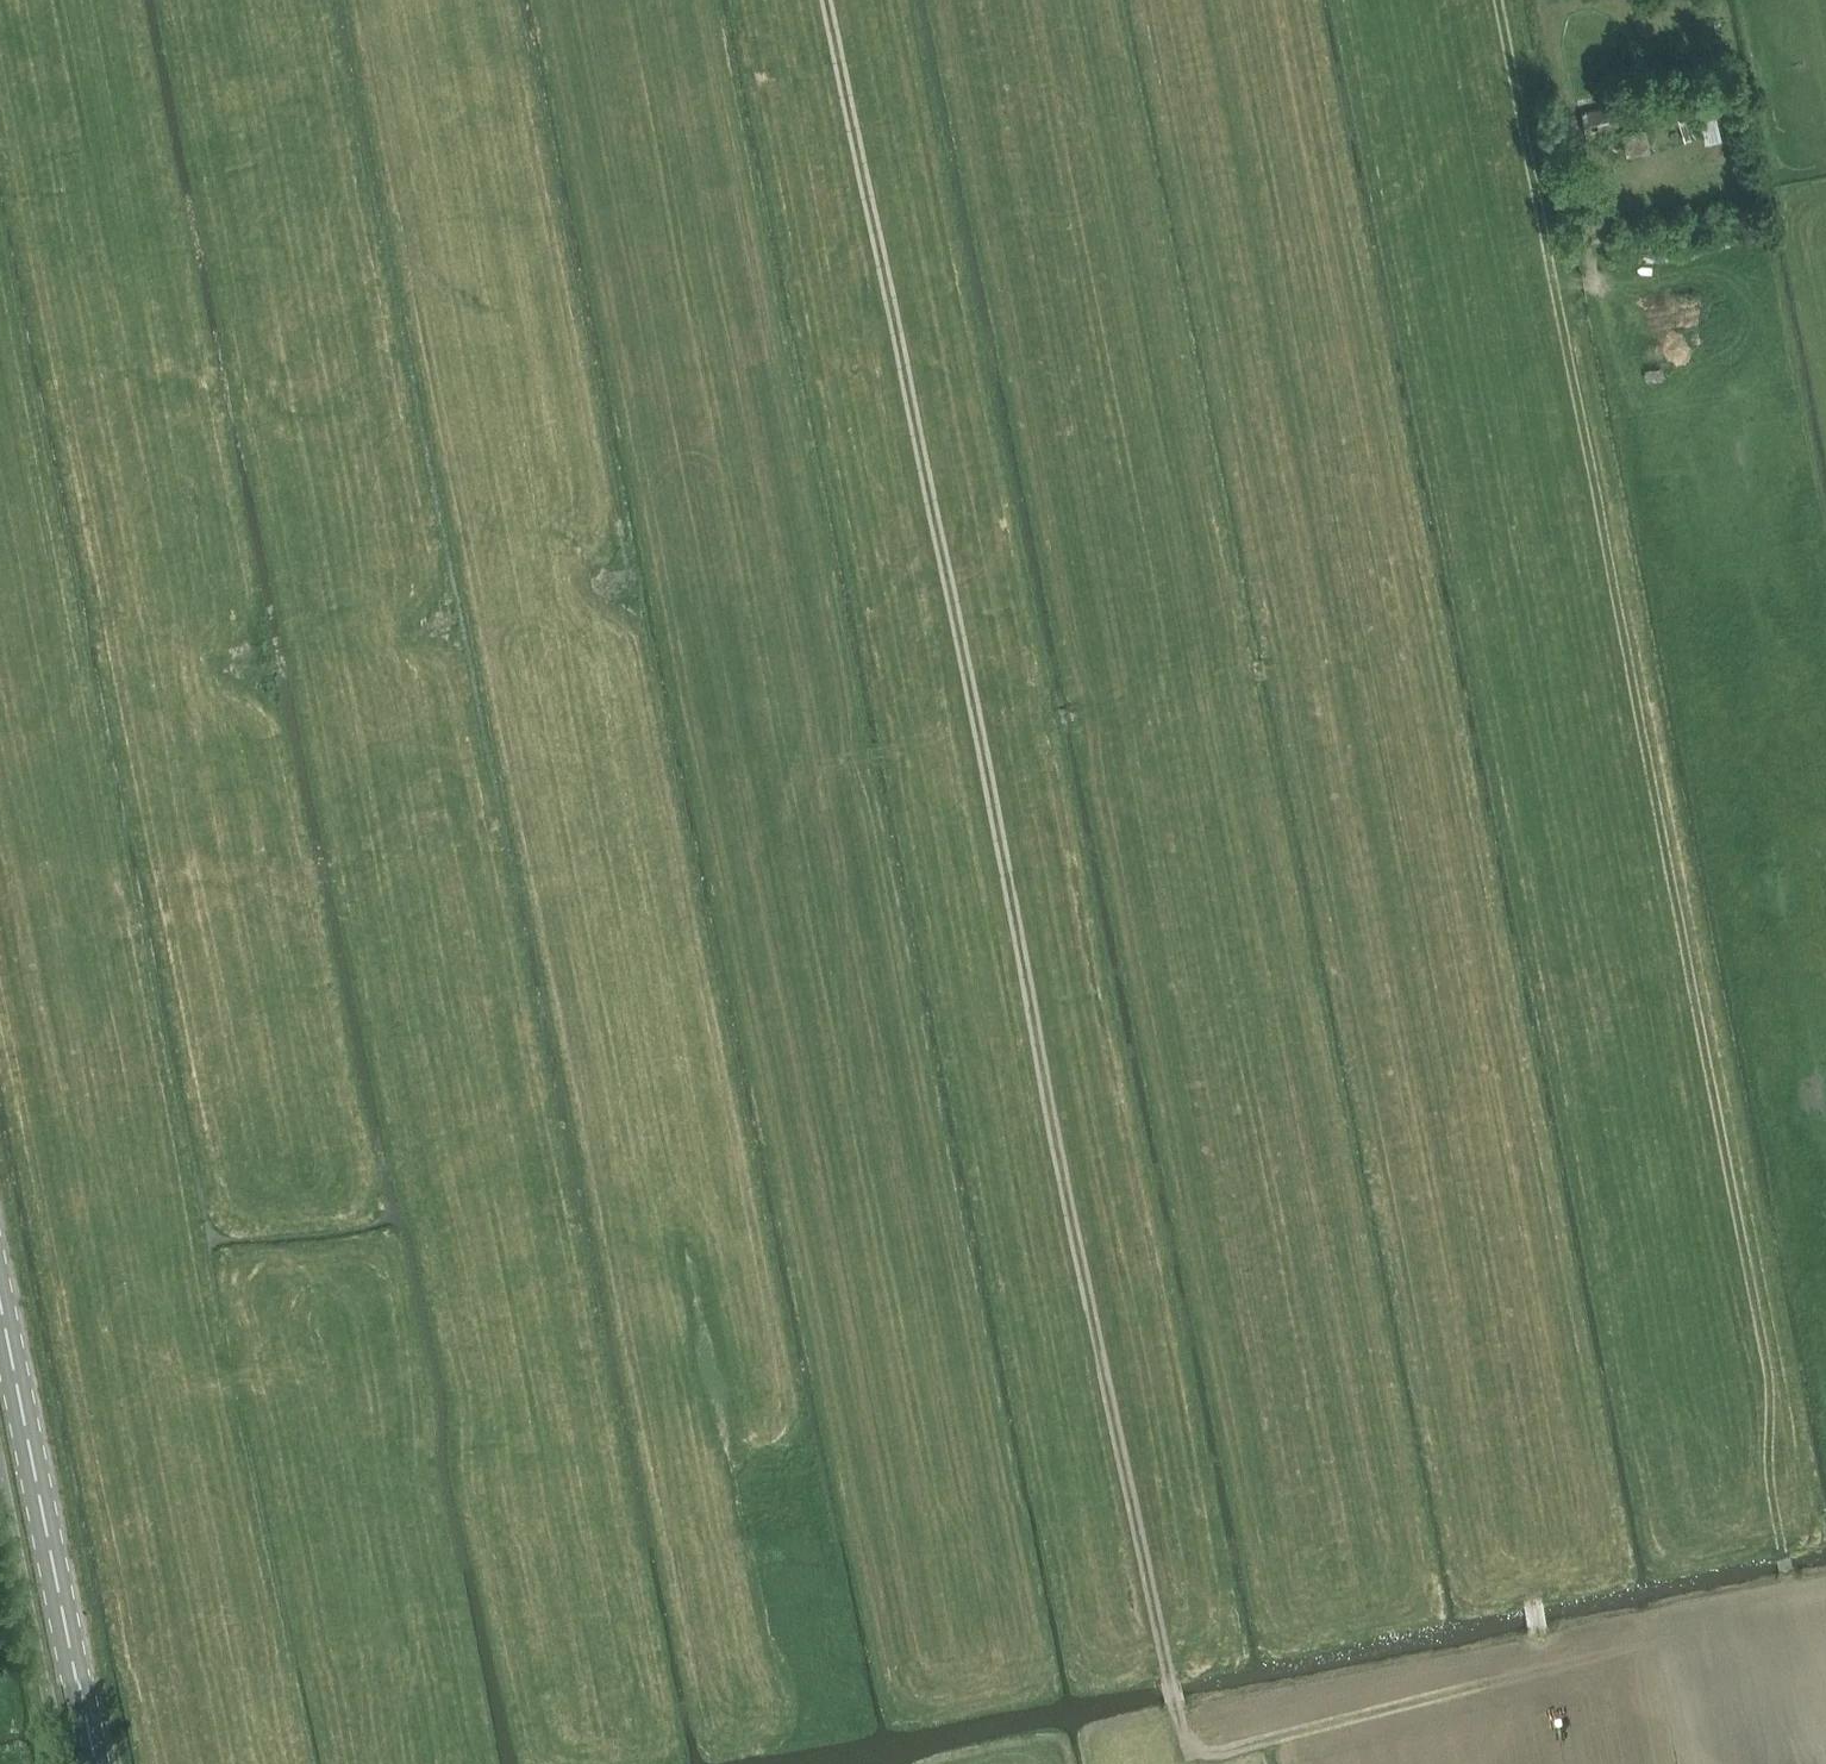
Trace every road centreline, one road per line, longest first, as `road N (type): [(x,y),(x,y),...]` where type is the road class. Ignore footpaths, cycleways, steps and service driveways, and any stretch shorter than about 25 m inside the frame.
road 1 (track): [(1170,1677),(828,0)]
road 2 (track): [(1784,1548),(1769,1449),(1770,1377),(1499,0)]
road 3 (primary): [(95,1763),(0,1293)]

